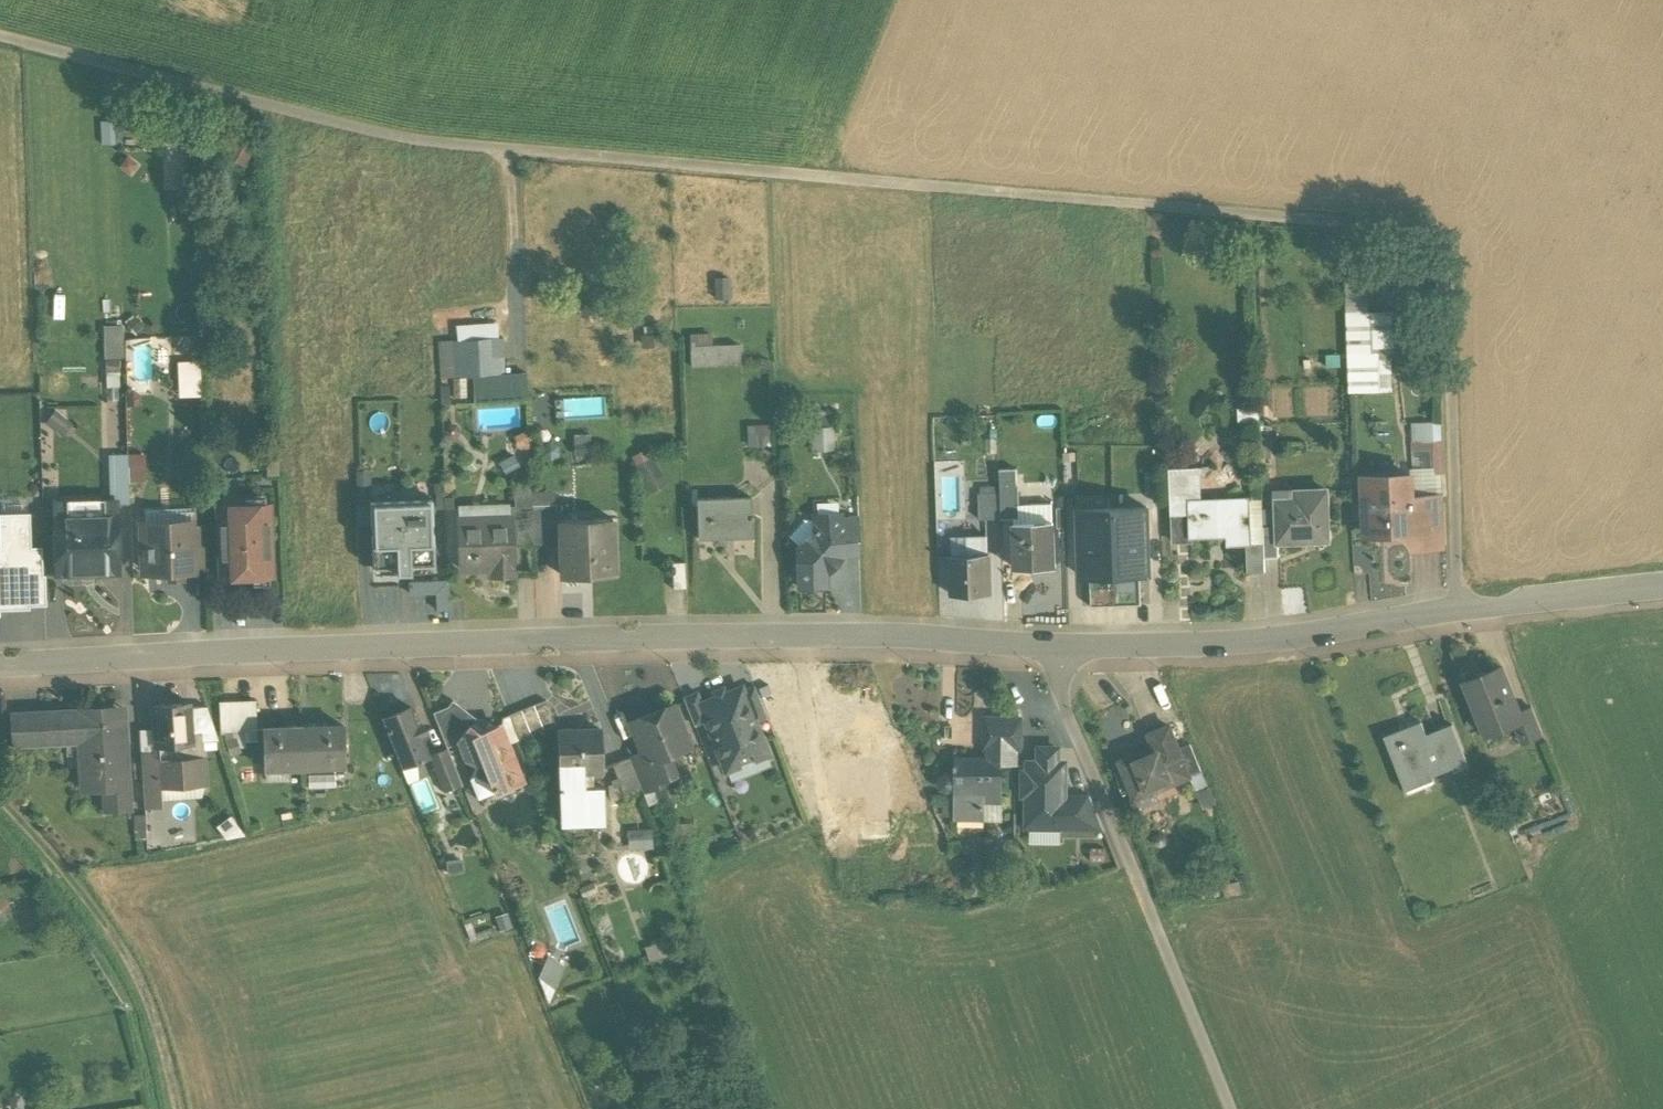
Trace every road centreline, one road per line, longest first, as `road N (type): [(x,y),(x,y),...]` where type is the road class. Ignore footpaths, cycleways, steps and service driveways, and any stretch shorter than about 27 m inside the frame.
road 1 (track): [(1461,610),(1451,240),(407,145),(0,38)]
road 2 (residential): [(0,669),(865,630),(1060,647),(1275,640),(1461,610),(1662,593)]
road 3 (track): [(1060,647),(1066,690),(1233,1108)]
road 4 (track): [(0,798),(84,891),(144,978),(189,1108)]
road 5 (track): [(1451,240),(1556,0)]

